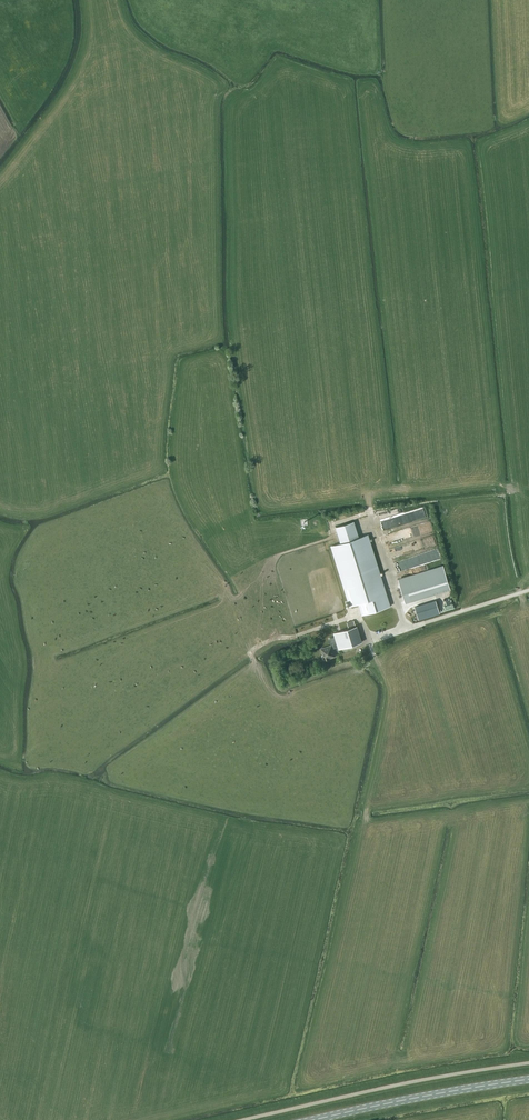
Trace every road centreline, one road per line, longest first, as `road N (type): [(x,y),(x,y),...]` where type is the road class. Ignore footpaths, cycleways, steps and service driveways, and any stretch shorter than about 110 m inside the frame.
road 1 (primary): [(312,1119),(528,1079)]

